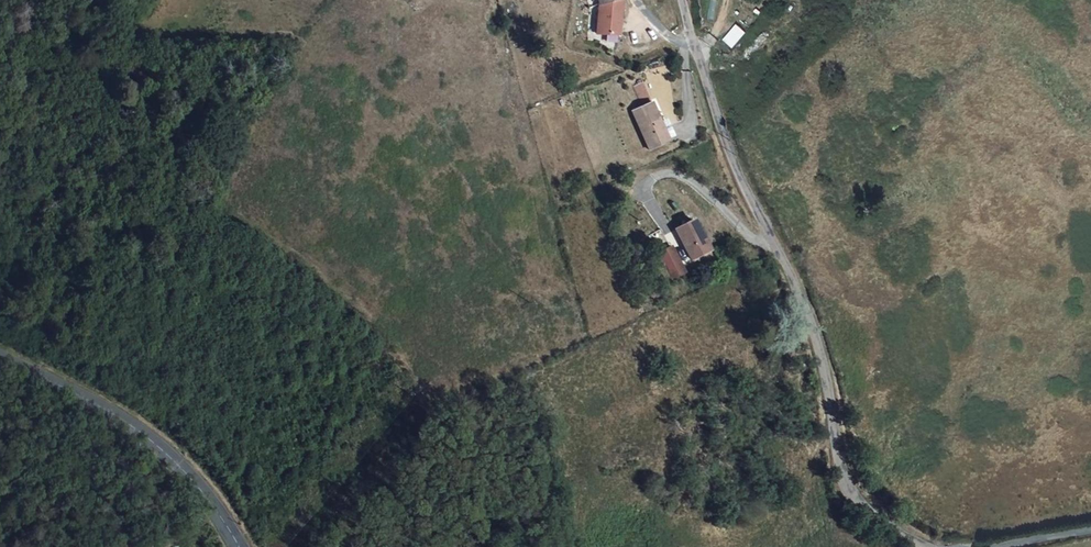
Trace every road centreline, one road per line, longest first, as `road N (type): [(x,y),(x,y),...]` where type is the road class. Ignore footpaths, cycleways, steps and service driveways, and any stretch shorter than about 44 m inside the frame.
road 1 (unclassified): [(924,546),(882,524),(845,481),(802,298),(736,173),(681,0)]
road 2 (tertiary): [(242,546),(185,467),(126,419),(0,350)]

